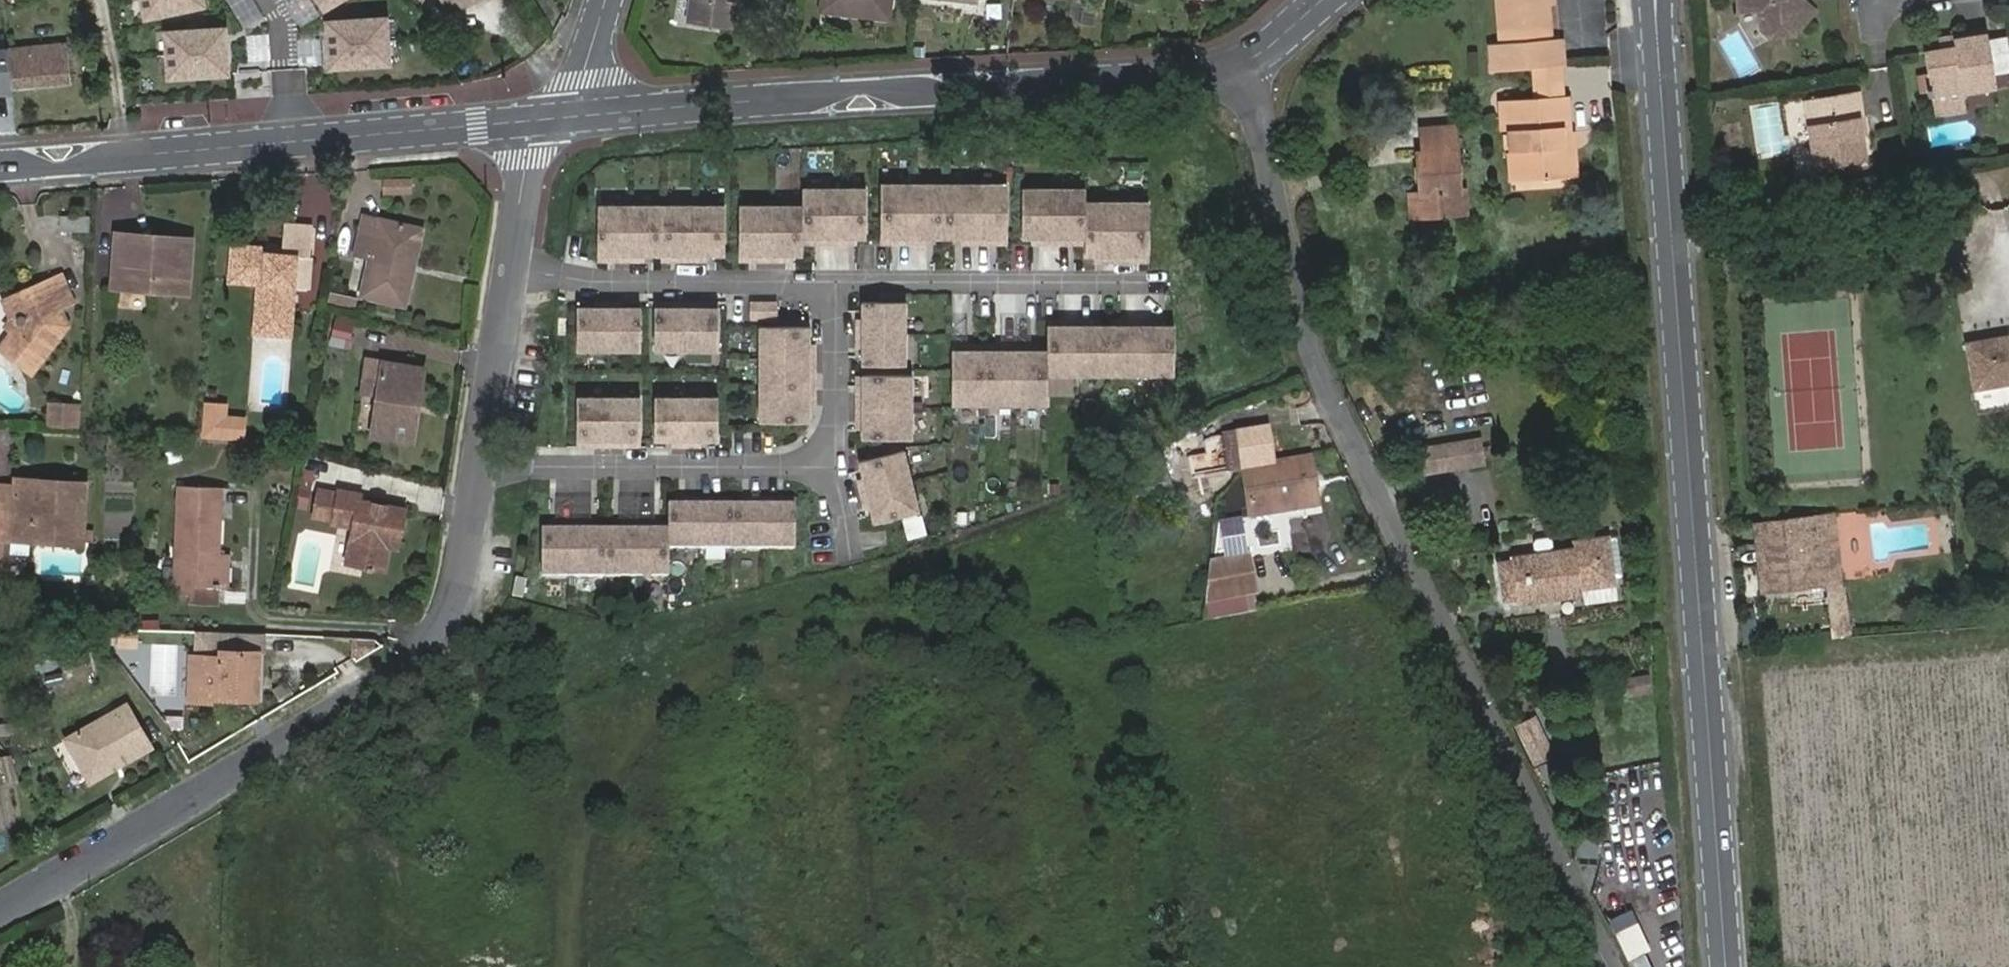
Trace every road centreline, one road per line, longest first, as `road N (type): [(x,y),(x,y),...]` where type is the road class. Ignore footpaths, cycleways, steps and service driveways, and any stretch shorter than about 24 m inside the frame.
road 1 (unclassified): [(1248,61),(1311,354),(1615,966)]
road 2 (secondary): [(1726,966),(1655,0)]
road 3 (residential): [(0,912),(412,666),(467,586),(488,466)]
road 4 (tertiary): [(572,115),(1216,70),(1248,61)]
road 5 (tertiary): [(0,163),(533,119)]
road 6 (residential): [(834,468),(488,466)]
road 7 (residential): [(514,274),(586,284),(838,283)]
road 8 (residential): [(838,283),(1157,283)]
road 9 (residential): [(488,466),(514,274)]
road 10 (residential): [(838,283),(834,468)]
road 11 (residential): [(514,274),(533,119)]
road 12 (residential): [(572,115),(607,0)]

